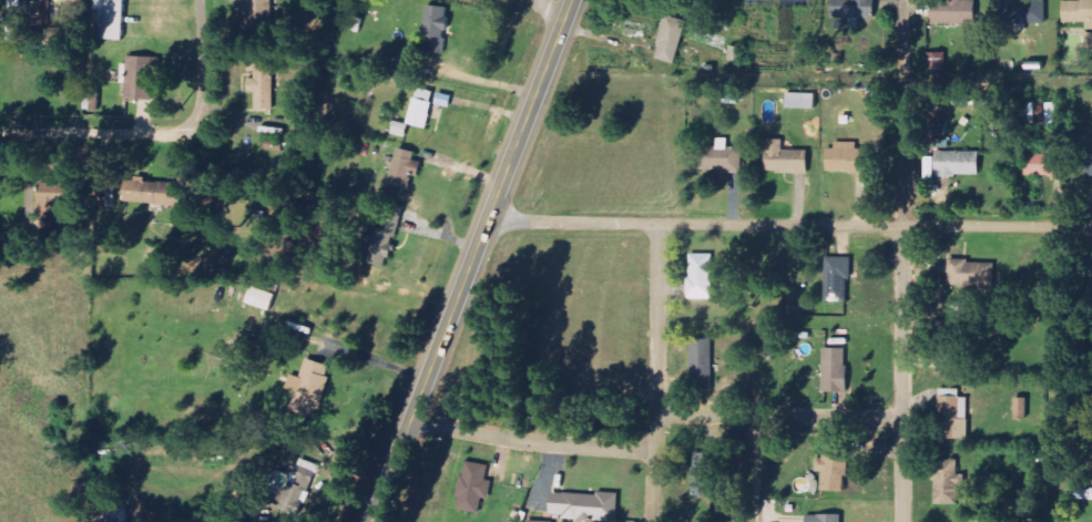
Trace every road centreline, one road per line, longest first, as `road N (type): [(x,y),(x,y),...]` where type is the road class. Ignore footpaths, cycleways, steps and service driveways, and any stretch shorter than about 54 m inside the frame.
road 1 (residential): [(487,222),(1091,229)]
road 2 (trunk): [(371,521),(573,0)]
road 3 (residential): [(902,0),(906,521)]
road 4 (residential): [(655,453),(409,423)]
road 5 (residential): [(659,419),(906,421)]
road 6 (residential): [(655,453),(662,226)]
road 7 (residential): [(204,113),(187,135),(0,136)]

